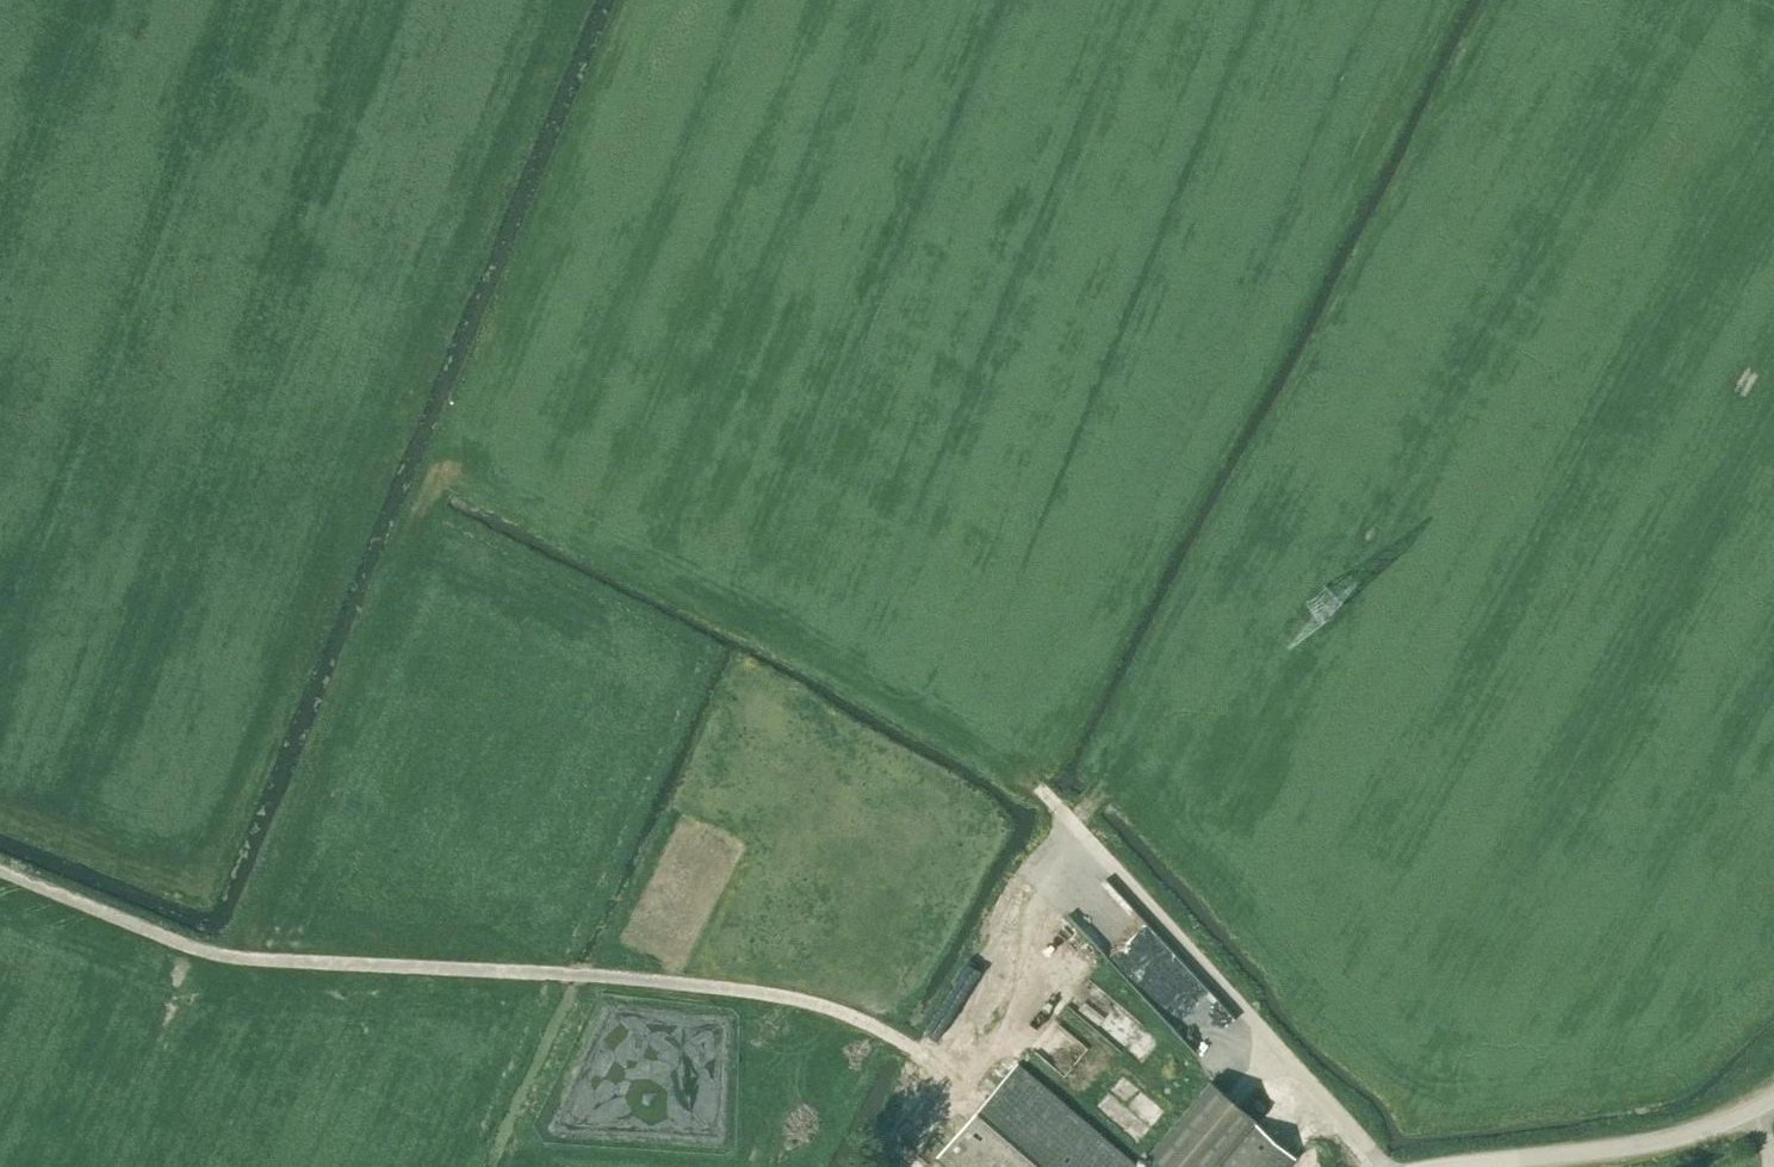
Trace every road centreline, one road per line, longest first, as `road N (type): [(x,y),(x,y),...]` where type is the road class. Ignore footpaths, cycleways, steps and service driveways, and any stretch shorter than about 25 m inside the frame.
road 1 (track): [(1368,1166),(1068,824),(922,1066),(851,1015),(775,997),(220,962),(0,868)]
road 2 (unclassified): [(1451,1166),(1647,1142),(1773,1101)]

